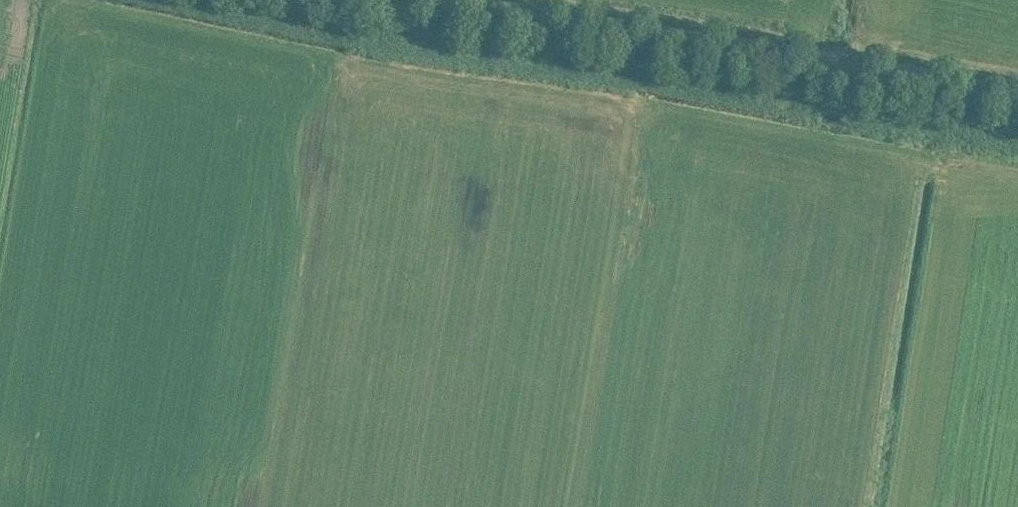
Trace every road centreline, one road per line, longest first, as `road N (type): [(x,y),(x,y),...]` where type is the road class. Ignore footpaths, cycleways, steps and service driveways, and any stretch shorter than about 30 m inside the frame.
road 1 (track): [(1017,107),(481,0)]

